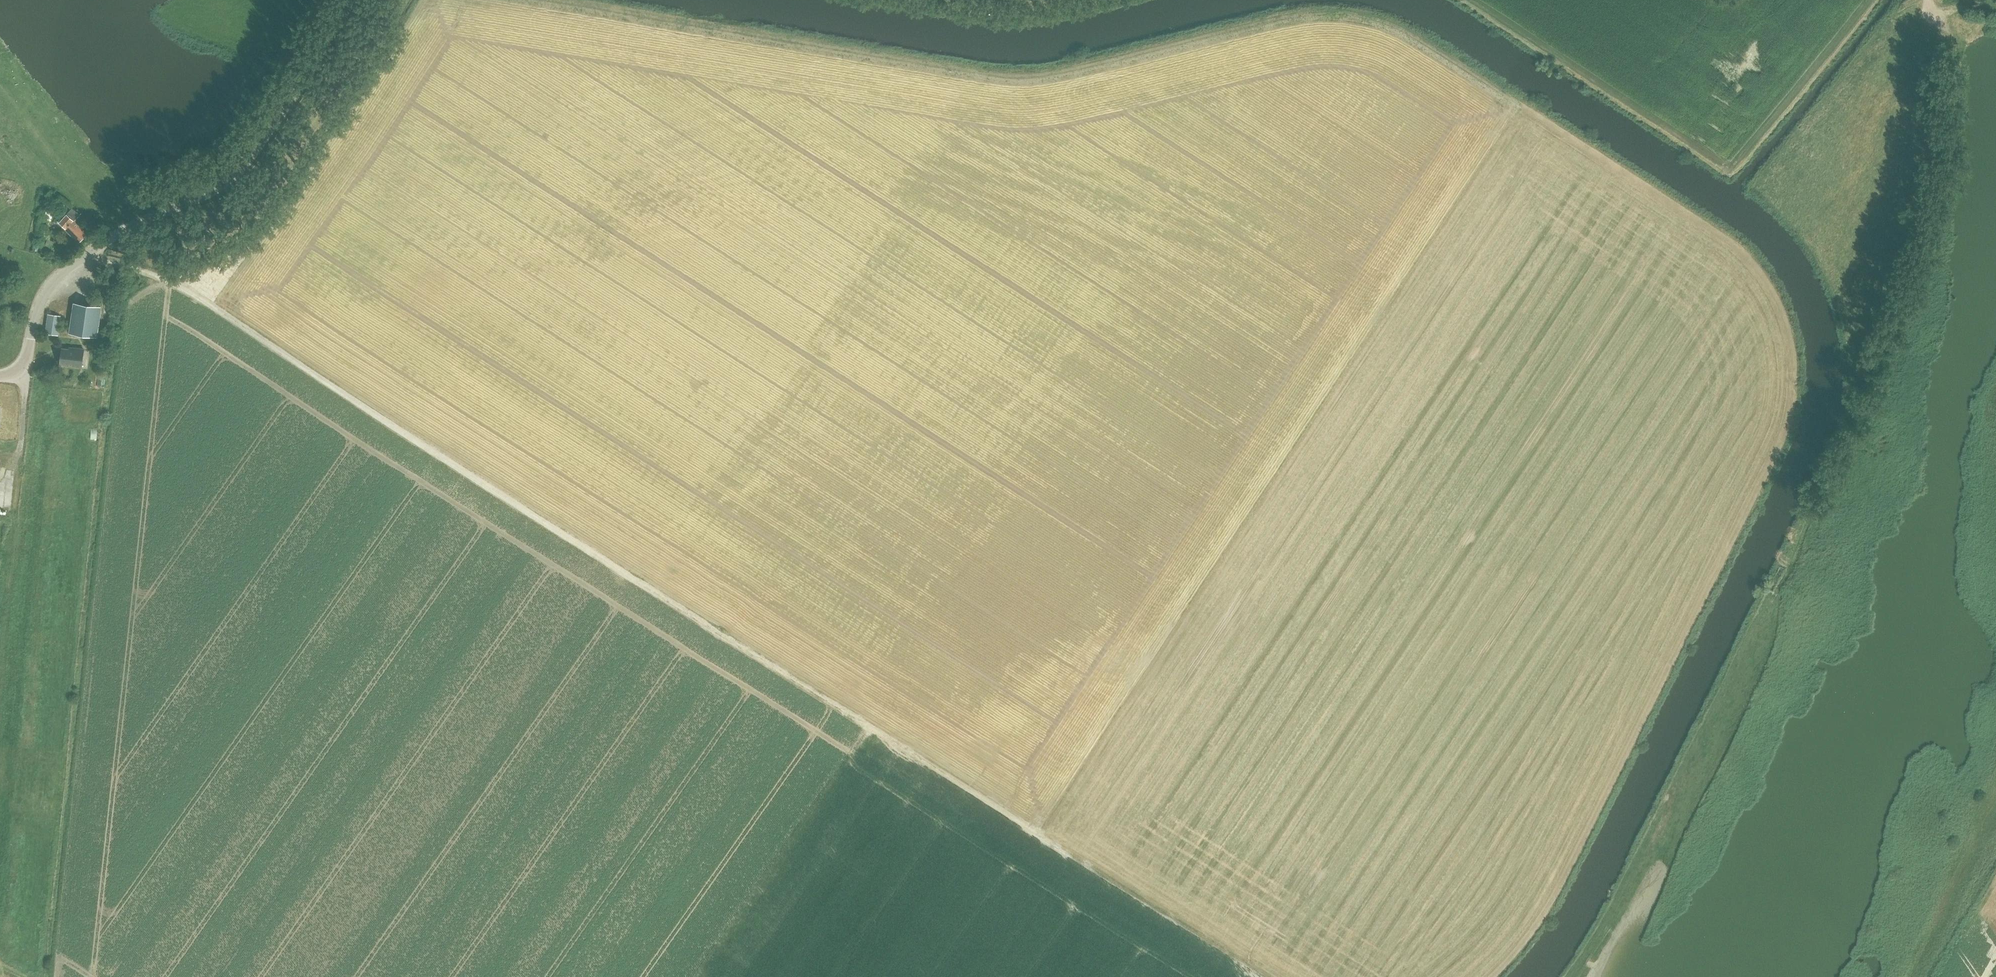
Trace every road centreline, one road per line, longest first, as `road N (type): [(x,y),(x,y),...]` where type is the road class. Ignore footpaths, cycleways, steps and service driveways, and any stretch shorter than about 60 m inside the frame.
road 1 (track): [(90,252),(190,293),(861,722)]
road 2 (tertiary): [(24,378),(49,287),(90,252),(243,166),(351,0)]
road 3 (track): [(0,657),(24,414)]

